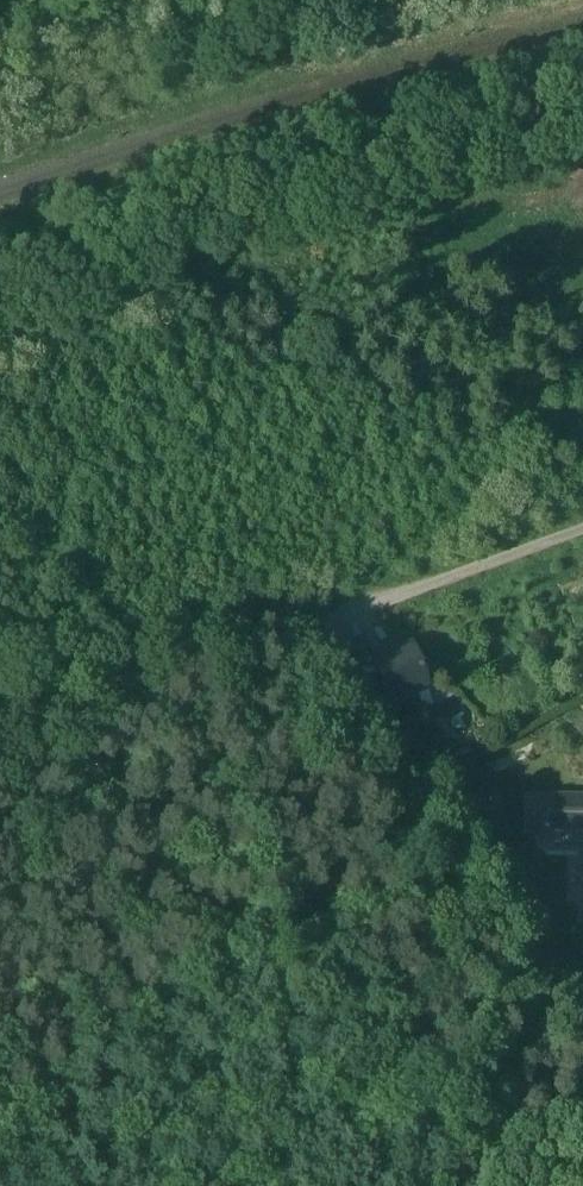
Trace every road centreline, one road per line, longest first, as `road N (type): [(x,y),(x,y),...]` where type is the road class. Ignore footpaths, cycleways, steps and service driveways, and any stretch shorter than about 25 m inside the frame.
road 1 (residential): [(300,639),(582,533)]
road 2 (track): [(95,712),(300,639)]
road 3 (unclassified): [(582,1115),(477,1185)]

